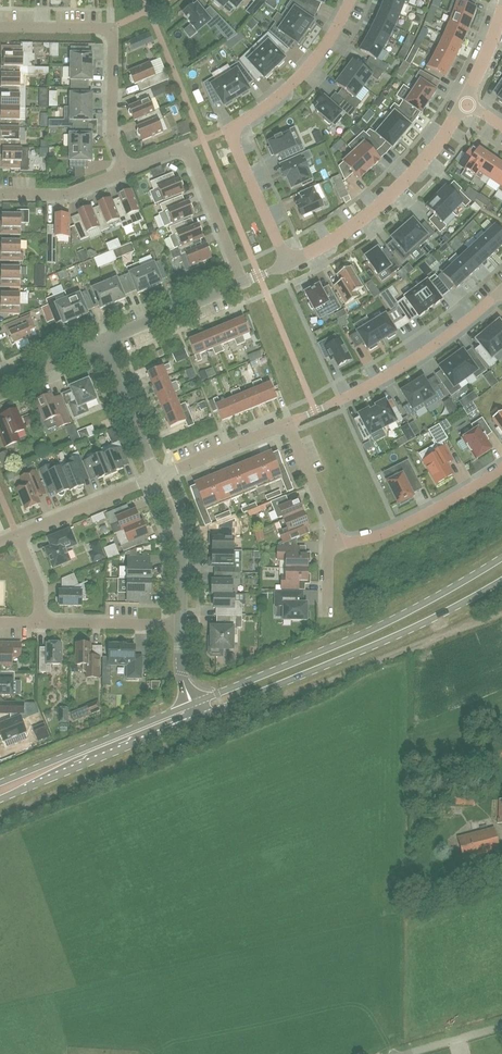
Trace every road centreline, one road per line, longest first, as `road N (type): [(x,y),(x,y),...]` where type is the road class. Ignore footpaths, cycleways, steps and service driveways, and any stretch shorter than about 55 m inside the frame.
road 1 (primary): [(501,558),(364,634),(192,704)]
road 2 (primary): [(198,719),(401,635),(501,582)]
road 3 (residential): [(351,0),(304,73),(229,134),(287,263)]
road 4 (residential): [(126,170),(111,132),(111,29),(0,28)]
road 5 (residential): [(289,424),(412,361),(501,292)]
road 6 (residential): [(287,263),(344,234),(393,194),(465,103)]
road 7 (primary): [(0,799),(198,719)]
road 8 (primary): [(192,704),(0,783)]
road 9 (residential): [(501,469),(397,529),(329,544)]
road 10 (residential): [(101,342),(243,283)]
road 11 (residential): [(17,536),(157,478)]
road 12 (residential): [(181,625),(180,540),(157,478)]
road 13 (residential): [(243,283),(195,165),(178,151)]
road 14 (residential): [(157,478),(101,342)]
road 15 (residential): [(289,424),(157,478)]
road 16 (residential): [(181,625),(39,622)]
road 17 (residential): [(0,193),(68,194),(126,170)]
road 18 (residential): [(329,544),(331,529),(289,424)]

